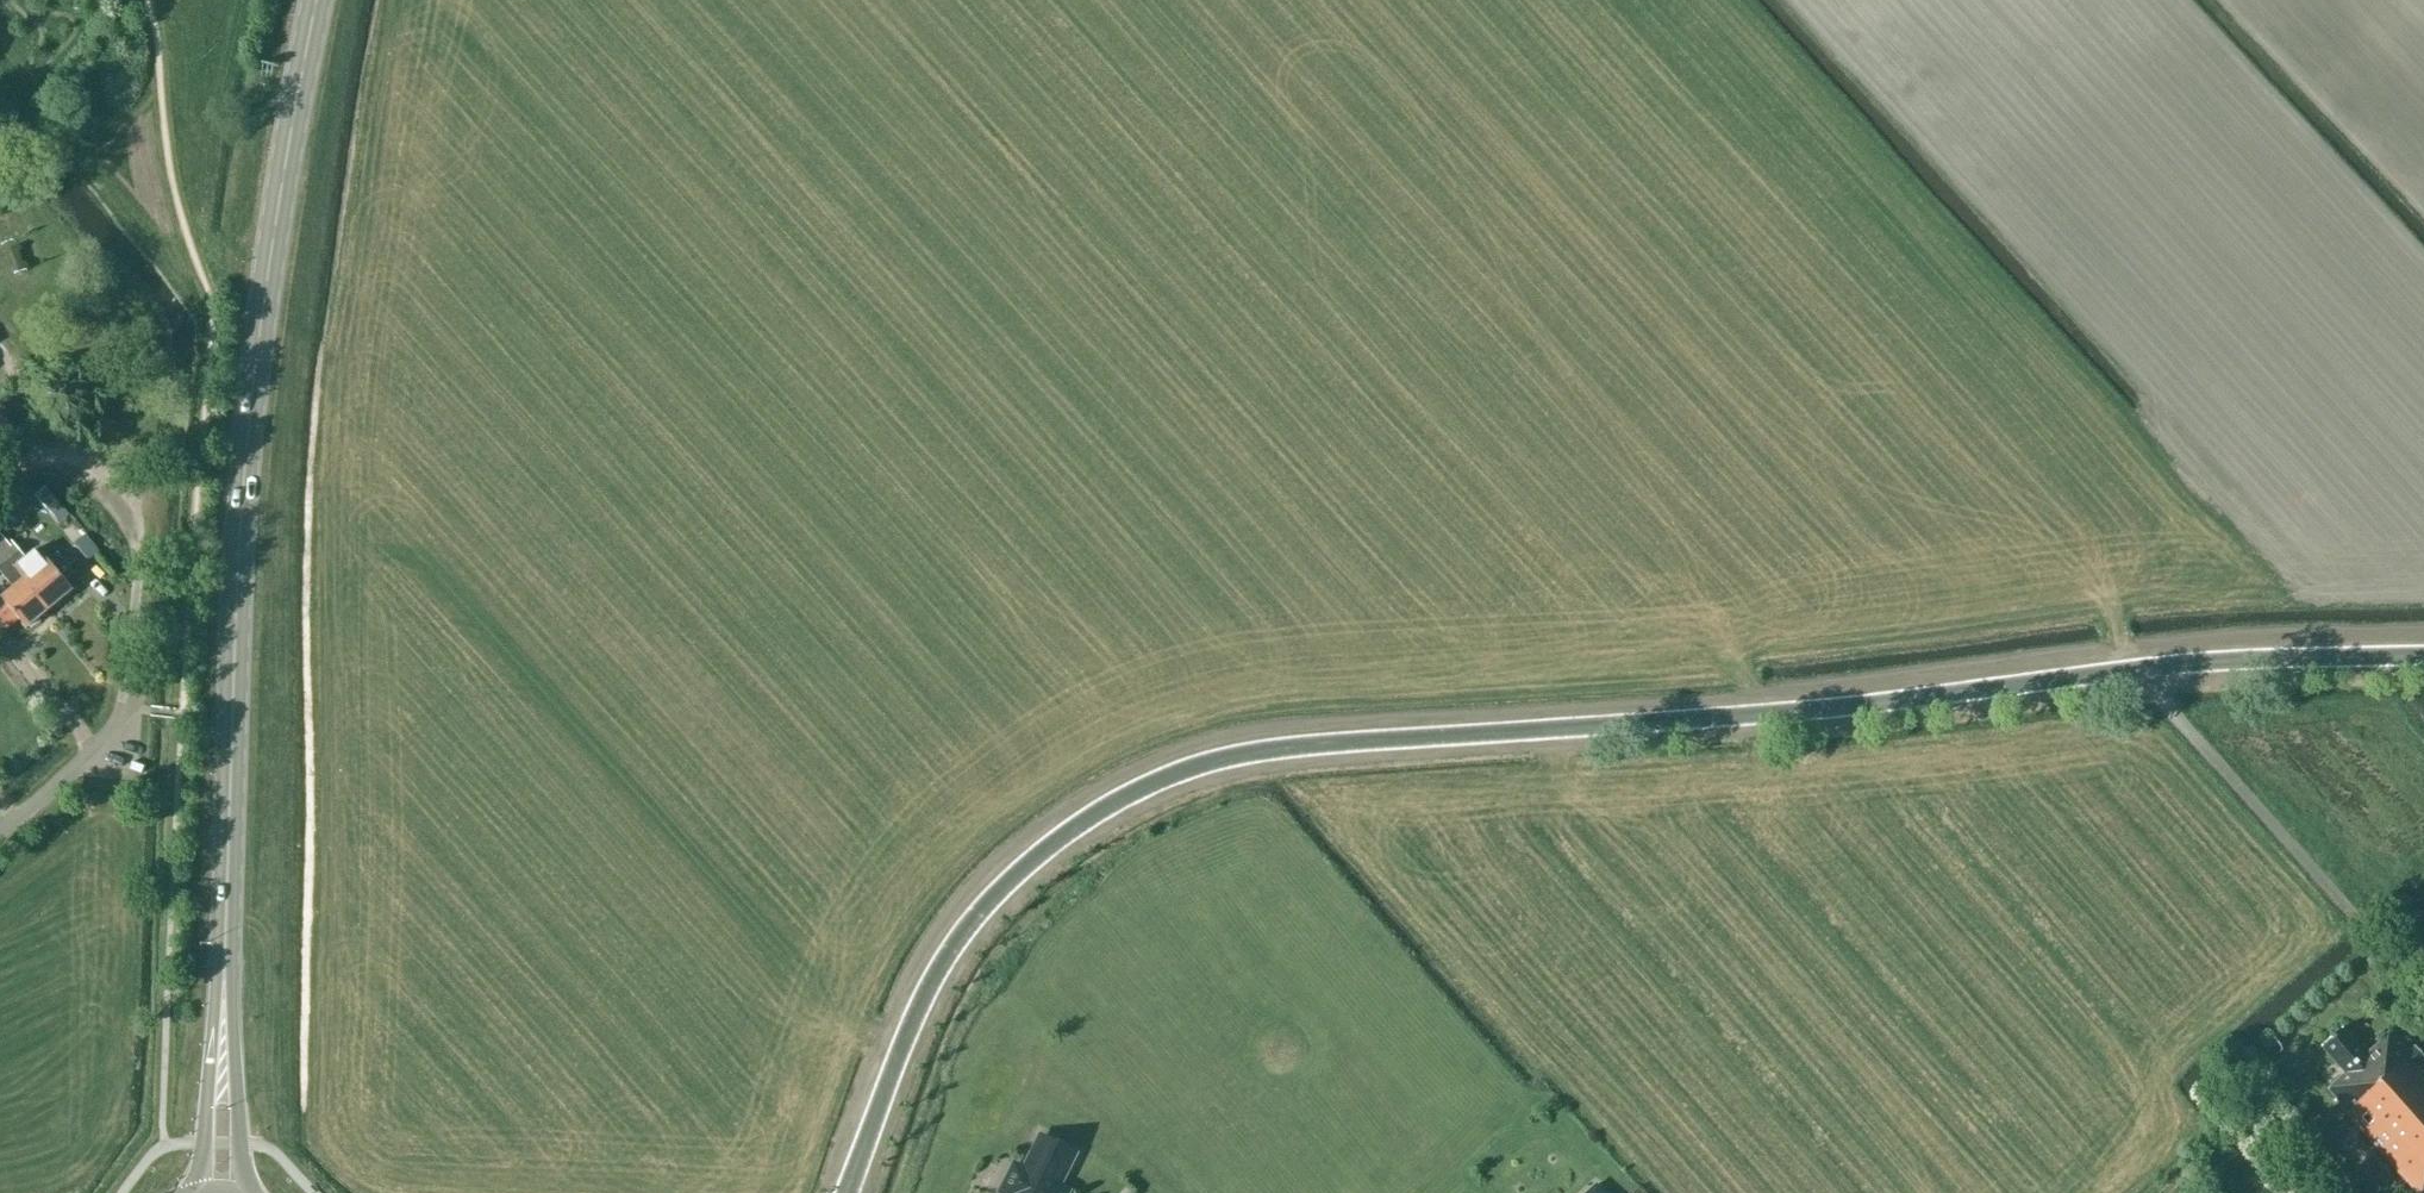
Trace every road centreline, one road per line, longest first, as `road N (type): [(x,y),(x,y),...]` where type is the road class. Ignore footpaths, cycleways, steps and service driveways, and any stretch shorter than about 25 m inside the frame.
road 1 (tertiary): [(847,1192),(914,1017),(965,925),(1082,819),(1182,768),(1277,747),(1722,715),(2176,663),(2423,652)]
road 2 (primary): [(225,956),(243,500),(263,308),(317,0)]
road 3 (primary): [(225,956),(201,1192)]
road 4 (primary): [(242,1192),(225,956)]
road 5 (unclassified): [(0,829),(84,757),(124,708)]

